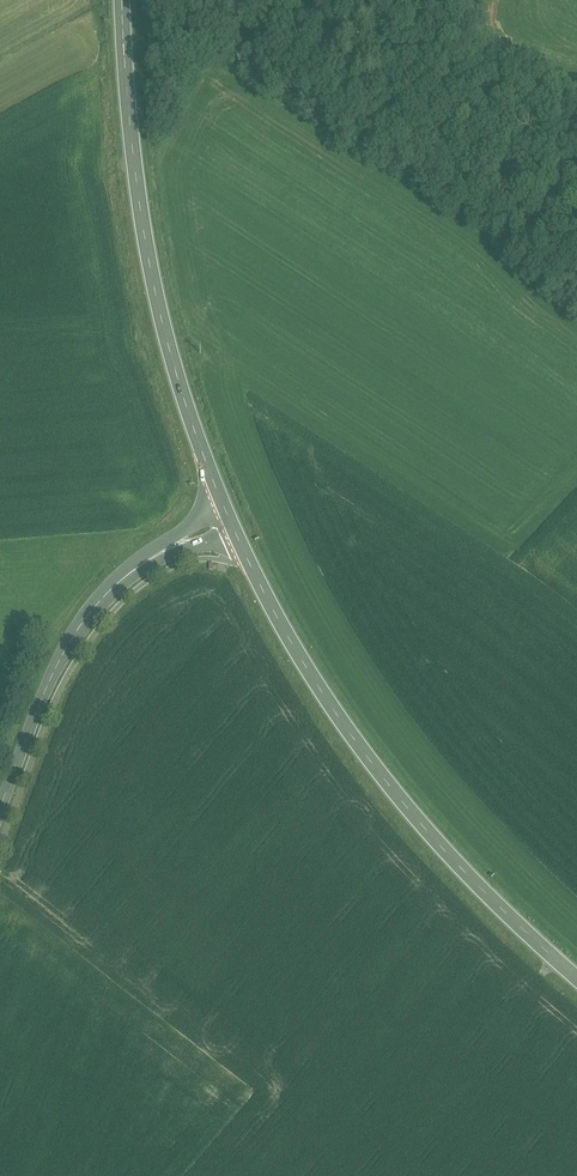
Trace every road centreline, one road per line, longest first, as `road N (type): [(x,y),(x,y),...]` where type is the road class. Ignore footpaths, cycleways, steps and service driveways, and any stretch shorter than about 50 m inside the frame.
road 1 (secondary): [(229,520),(277,618),(362,751),(454,861),(576,979)]
road 2 (secondary): [(229,520),(160,303),(132,136),(123,0)]
road 3 (secondary): [(0,810),(49,683),(92,610),(151,560),(229,520)]

